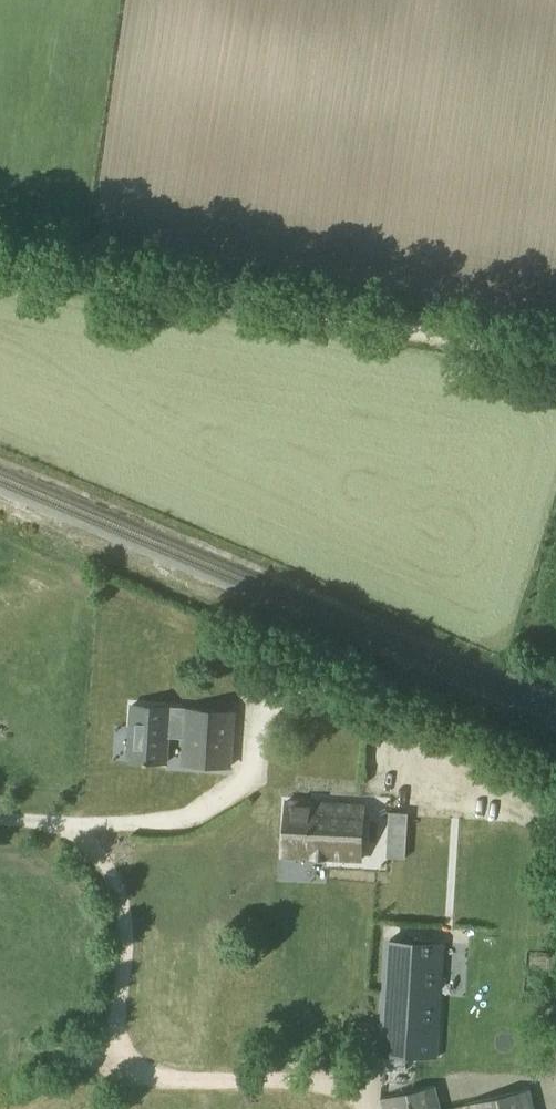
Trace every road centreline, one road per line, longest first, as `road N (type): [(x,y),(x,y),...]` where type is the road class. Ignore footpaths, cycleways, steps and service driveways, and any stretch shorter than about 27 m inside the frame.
road 1 (track): [(555,345),(0,258)]

